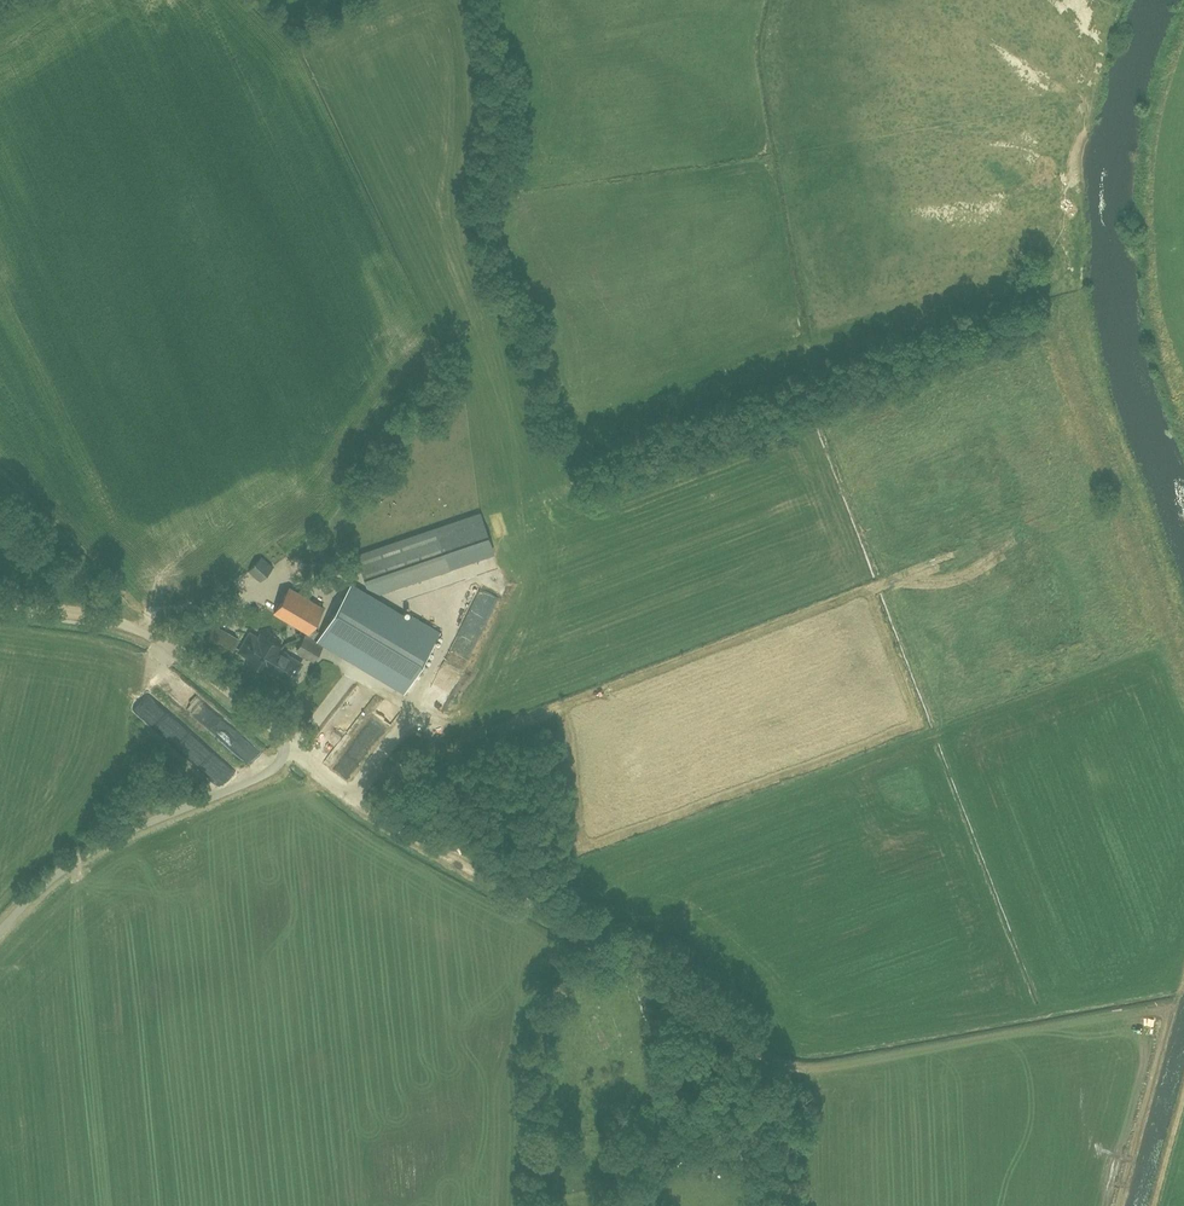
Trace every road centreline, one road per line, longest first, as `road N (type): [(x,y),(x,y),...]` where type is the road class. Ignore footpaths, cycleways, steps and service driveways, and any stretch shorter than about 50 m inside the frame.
road 1 (unclassified): [(0,925),(98,841),(300,746),(151,631)]
road 2 (track): [(0,470),(151,631)]
road 3 (track): [(151,631),(0,604)]

